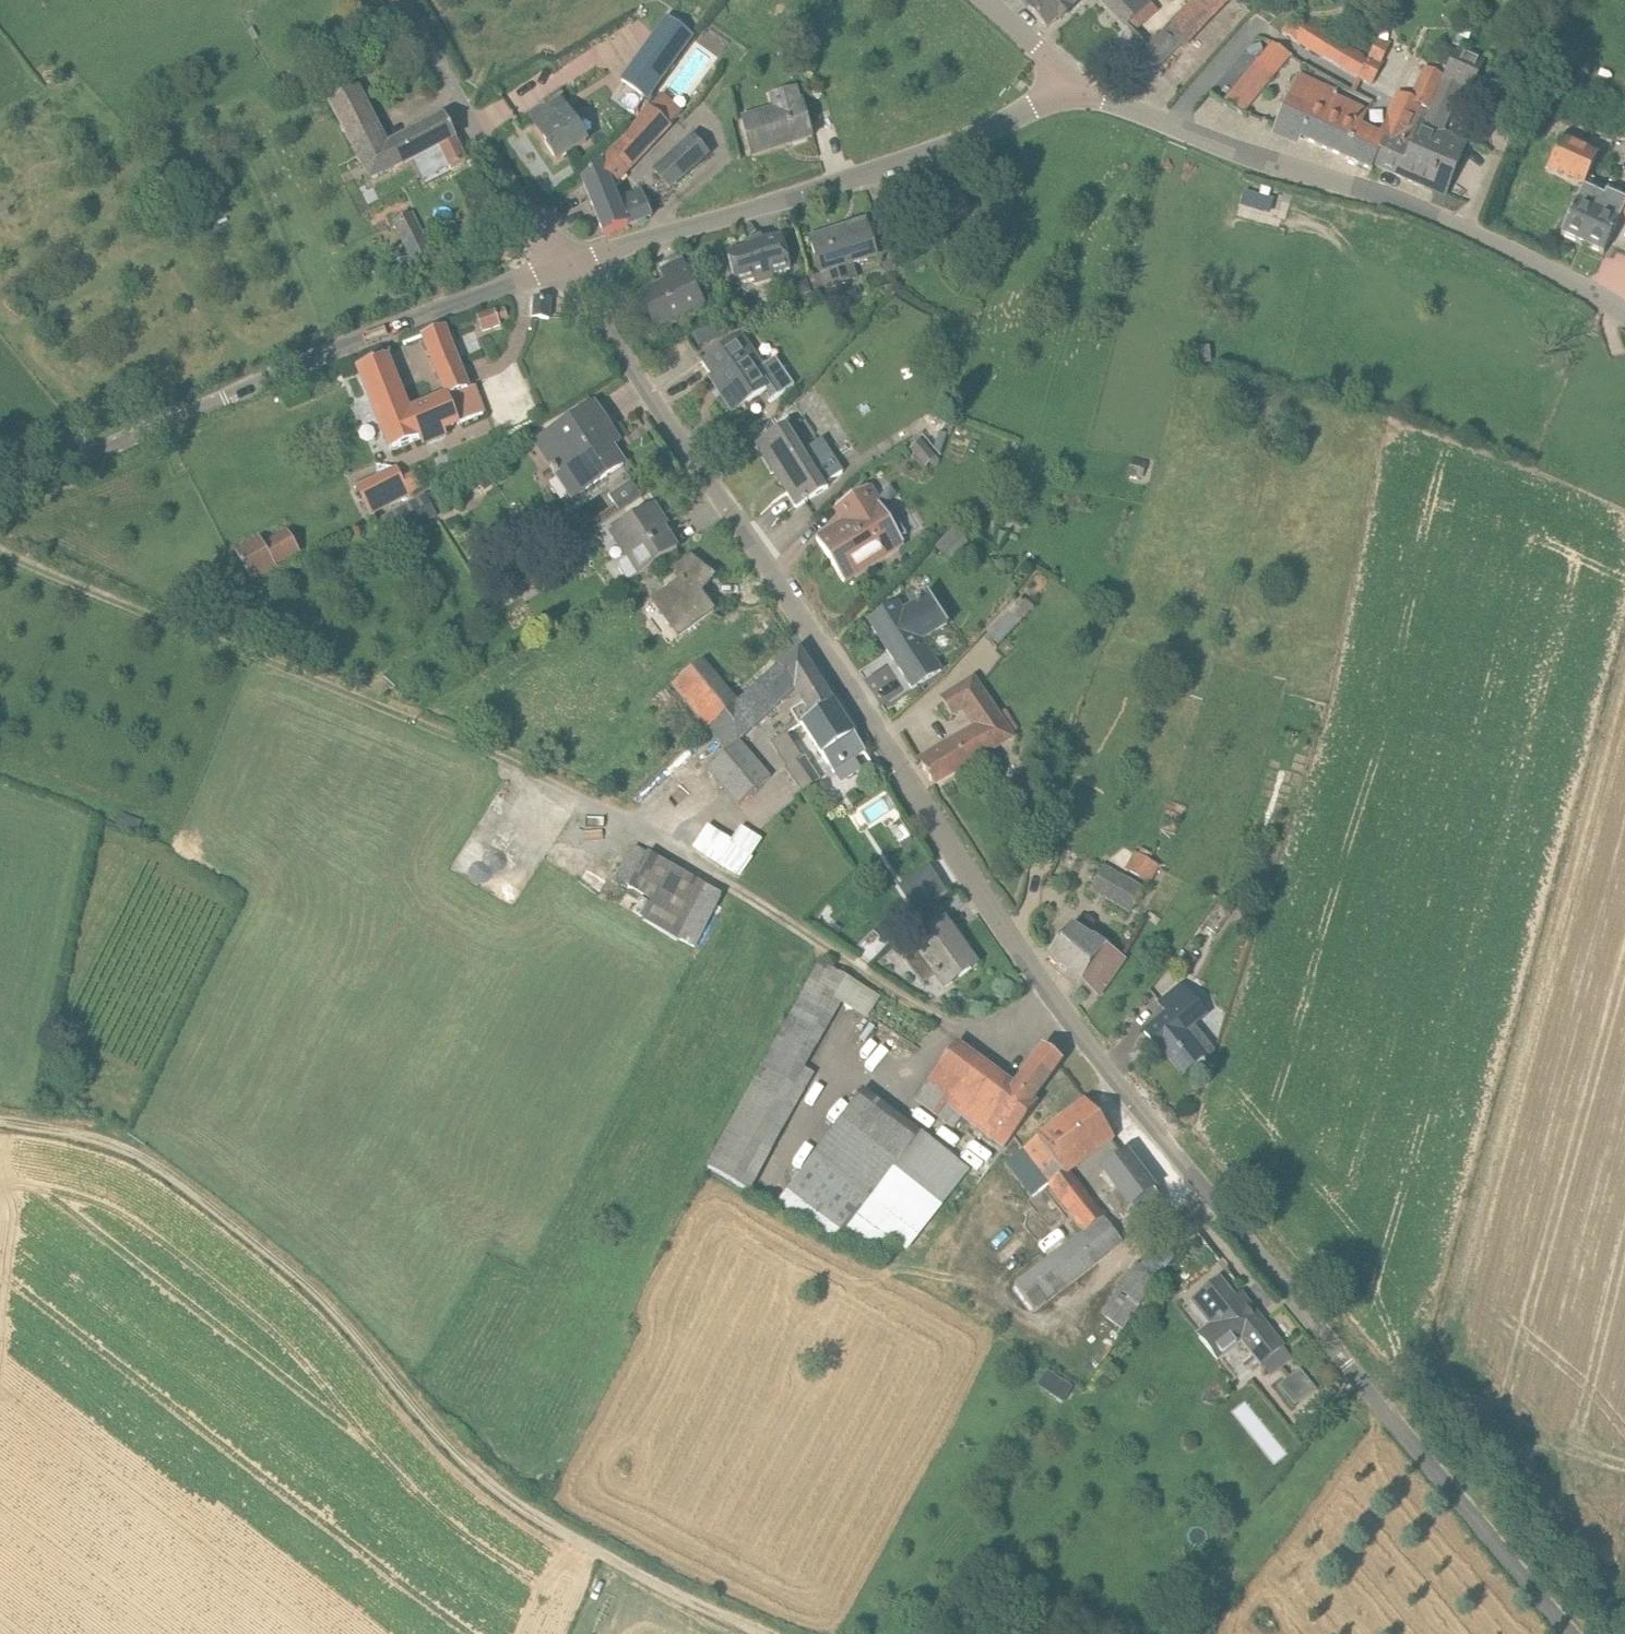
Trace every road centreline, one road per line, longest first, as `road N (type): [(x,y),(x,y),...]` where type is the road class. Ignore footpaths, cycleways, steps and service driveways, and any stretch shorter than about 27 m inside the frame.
road 1 (unclassified): [(1570,1633),(1056,1002),(565,265)]
road 2 (track): [(0,549),(505,757),(961,1027),(1011,1025),(1056,1002)]
road 3 (track): [(0,1120),(106,1141),(157,1164),(326,1301),(431,1427),(506,1496),(760,1633)]
road 4 (unclassified): [(0,490),(346,344),(565,265)]
road 5 (unclassified): [(1070,76),(1203,137),(1427,211),(1624,311)]
road 6 (unclassified): [(565,265),(951,144),(1070,76)]
road 7 (unclassified): [(565,265),(402,0)]

